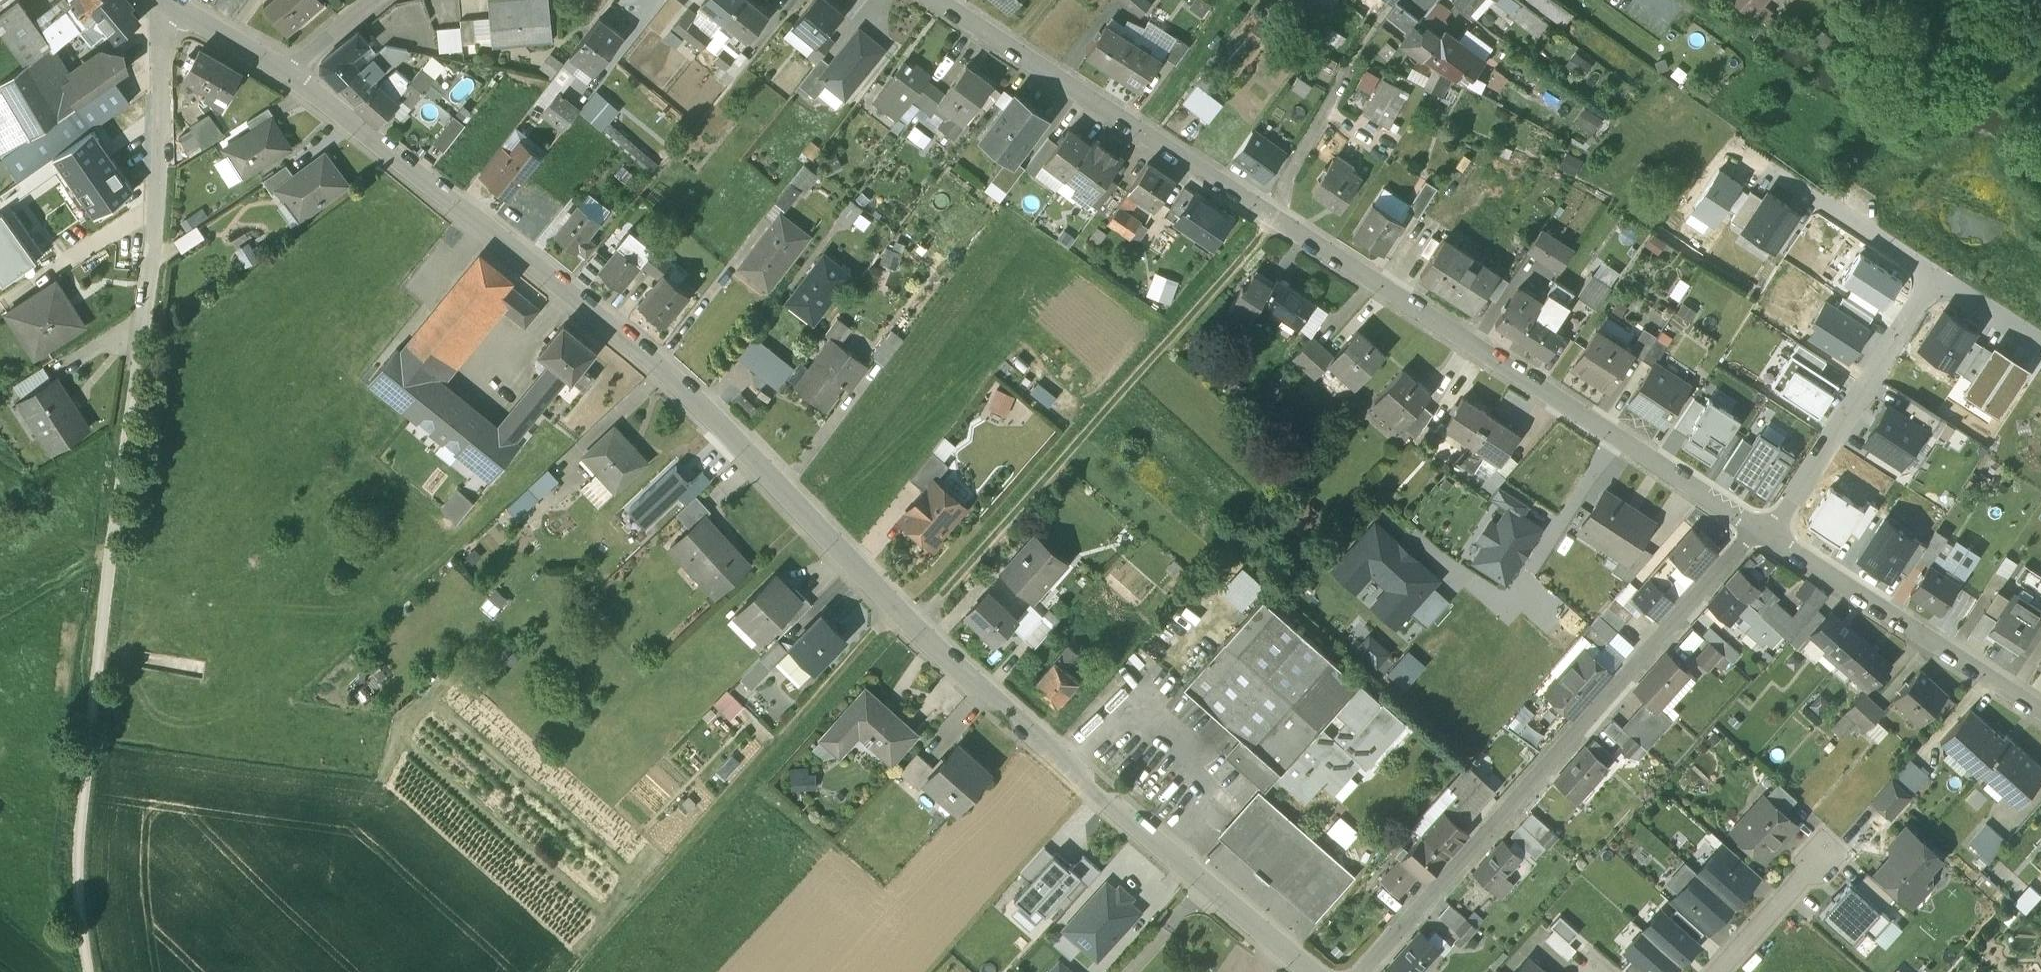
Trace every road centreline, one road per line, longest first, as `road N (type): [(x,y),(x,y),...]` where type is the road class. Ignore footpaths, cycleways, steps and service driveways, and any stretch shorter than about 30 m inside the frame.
road 1 (residential): [(291,77),(620,326),(914,627),(1312,971)]
road 2 (residential): [(1759,528),(1362,971)]
road 3 (residential): [(1759,528),(1266,211)]
road 4 (track): [(914,627),(1272,209)]
road 5 (track): [(126,441),(79,828),(78,901),(89,971)]
road 6 (track): [(896,611),(578,971)]
road 7 (residential): [(166,4),(160,196),(126,441)]
road 8 (residential): [(1266,211),(946,0)]
road 9 (residential): [(2040,708),(1771,536)]
road 10 (residential): [(1771,536),(1933,277)]
road 11 (residential): [(1933,277),(1772,172)]
road 12 (residential): [(1266,211),(1349,67)]
road 13 (residential): [(1721,971),(1823,860)]
road 14 (residential): [(166,4),(291,77)]
road 15 (track): [(112,557),(0,619)]
road 16 (residential): [(1933,277),(2040,343)]

